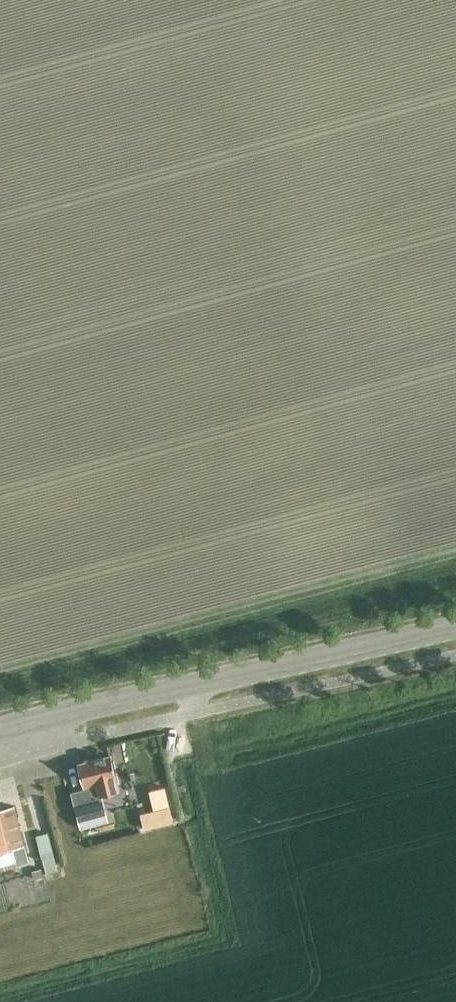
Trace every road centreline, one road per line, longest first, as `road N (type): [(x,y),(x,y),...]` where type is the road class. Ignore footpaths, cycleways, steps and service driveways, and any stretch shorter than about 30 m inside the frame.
road 1 (tertiary): [(0,734),(455,631)]

